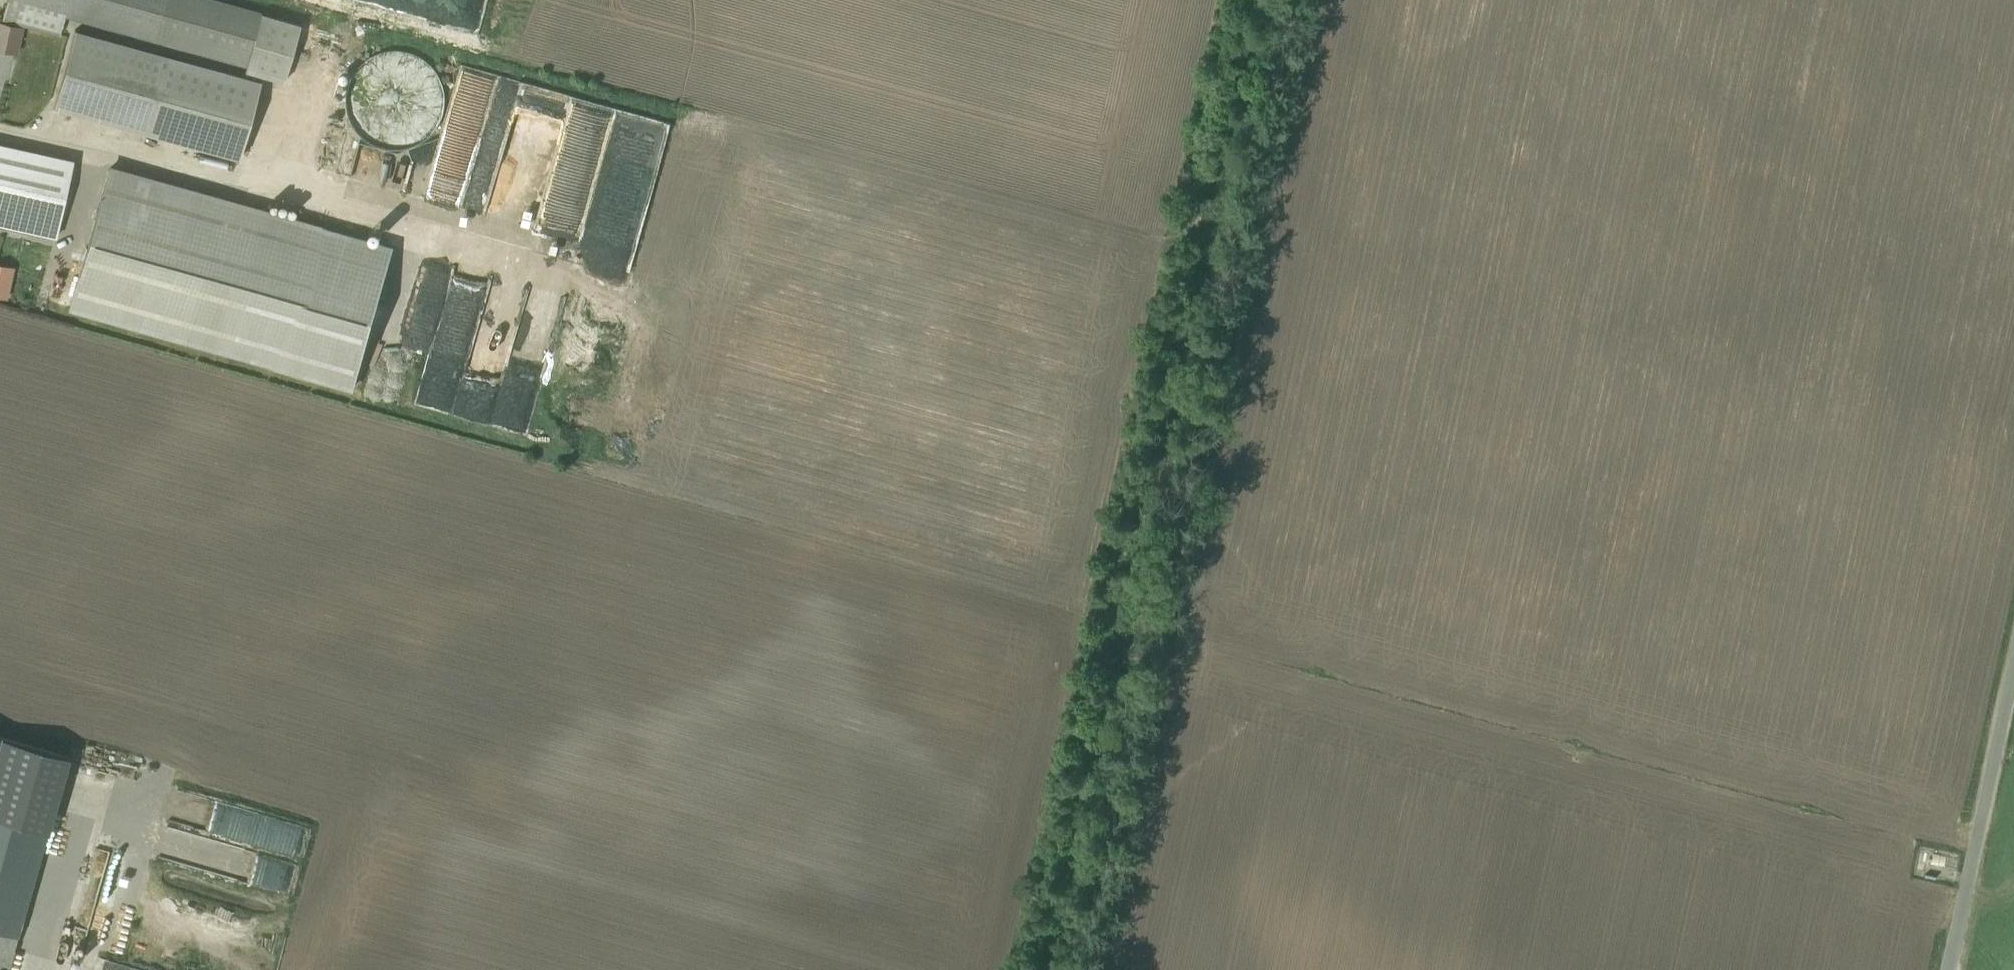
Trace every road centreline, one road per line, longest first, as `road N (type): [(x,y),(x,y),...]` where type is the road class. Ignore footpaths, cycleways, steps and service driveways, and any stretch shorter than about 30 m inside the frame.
road 1 (unclassified): [(2013,656),(1946,969)]

